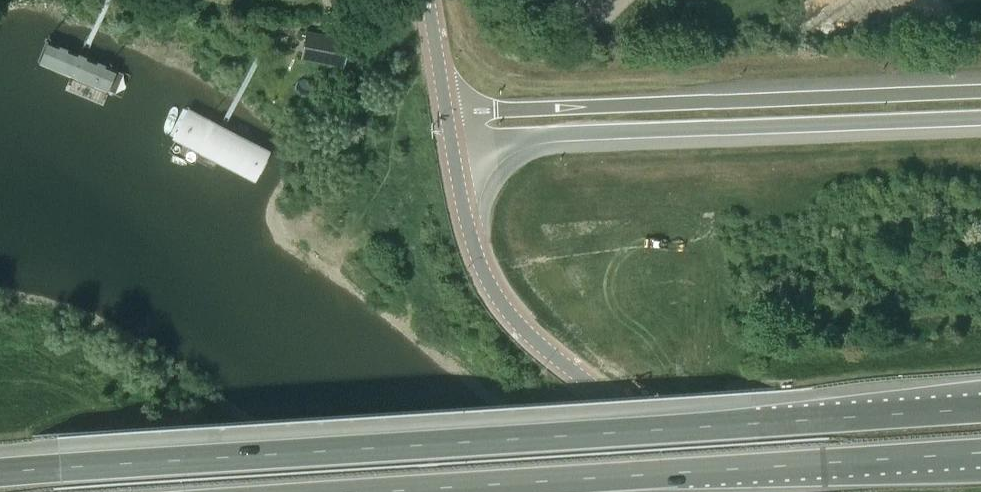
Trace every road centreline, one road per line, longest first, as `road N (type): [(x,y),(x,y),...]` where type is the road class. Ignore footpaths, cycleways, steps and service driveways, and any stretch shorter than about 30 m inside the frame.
road 1 (motorway): [(980,408),(0,474)]
road 2 (motorway): [(395,491),(980,453)]
road 3 (motorway): [(980,88),(445,111)]
road 4 (motorway): [(454,160),(559,132),(980,120)]
road 5 (secondary): [(732,491),(546,349),(505,308),(469,235),(454,160)]

